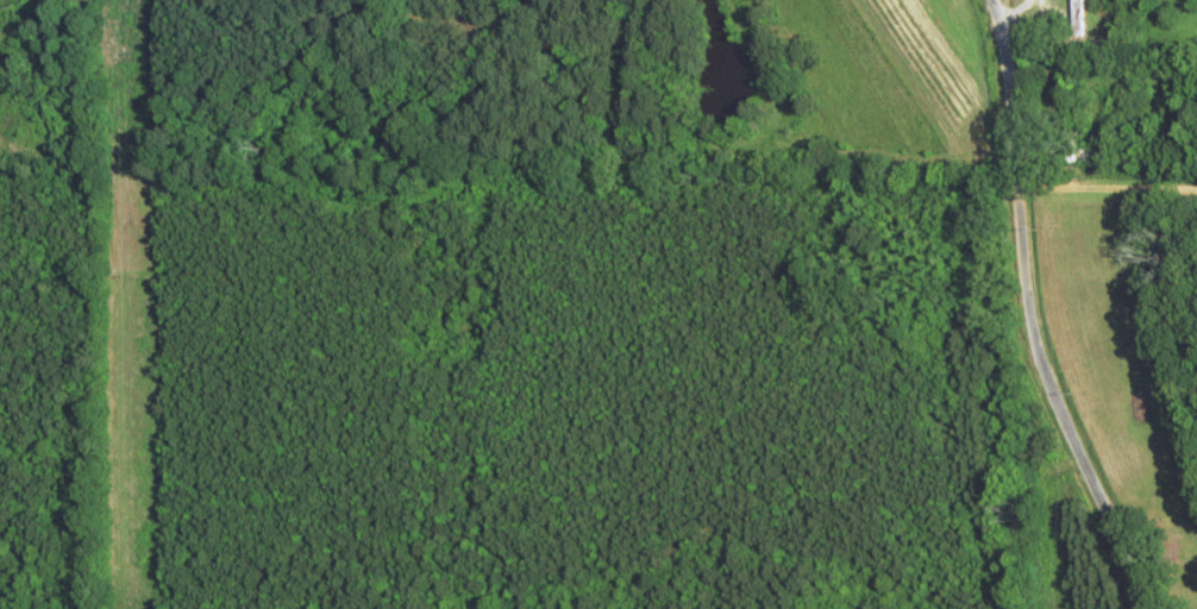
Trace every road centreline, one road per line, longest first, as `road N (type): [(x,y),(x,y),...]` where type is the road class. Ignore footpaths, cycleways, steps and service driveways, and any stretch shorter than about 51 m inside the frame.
road 1 (residential): [(1140,608),(1029,337),(996,20)]

